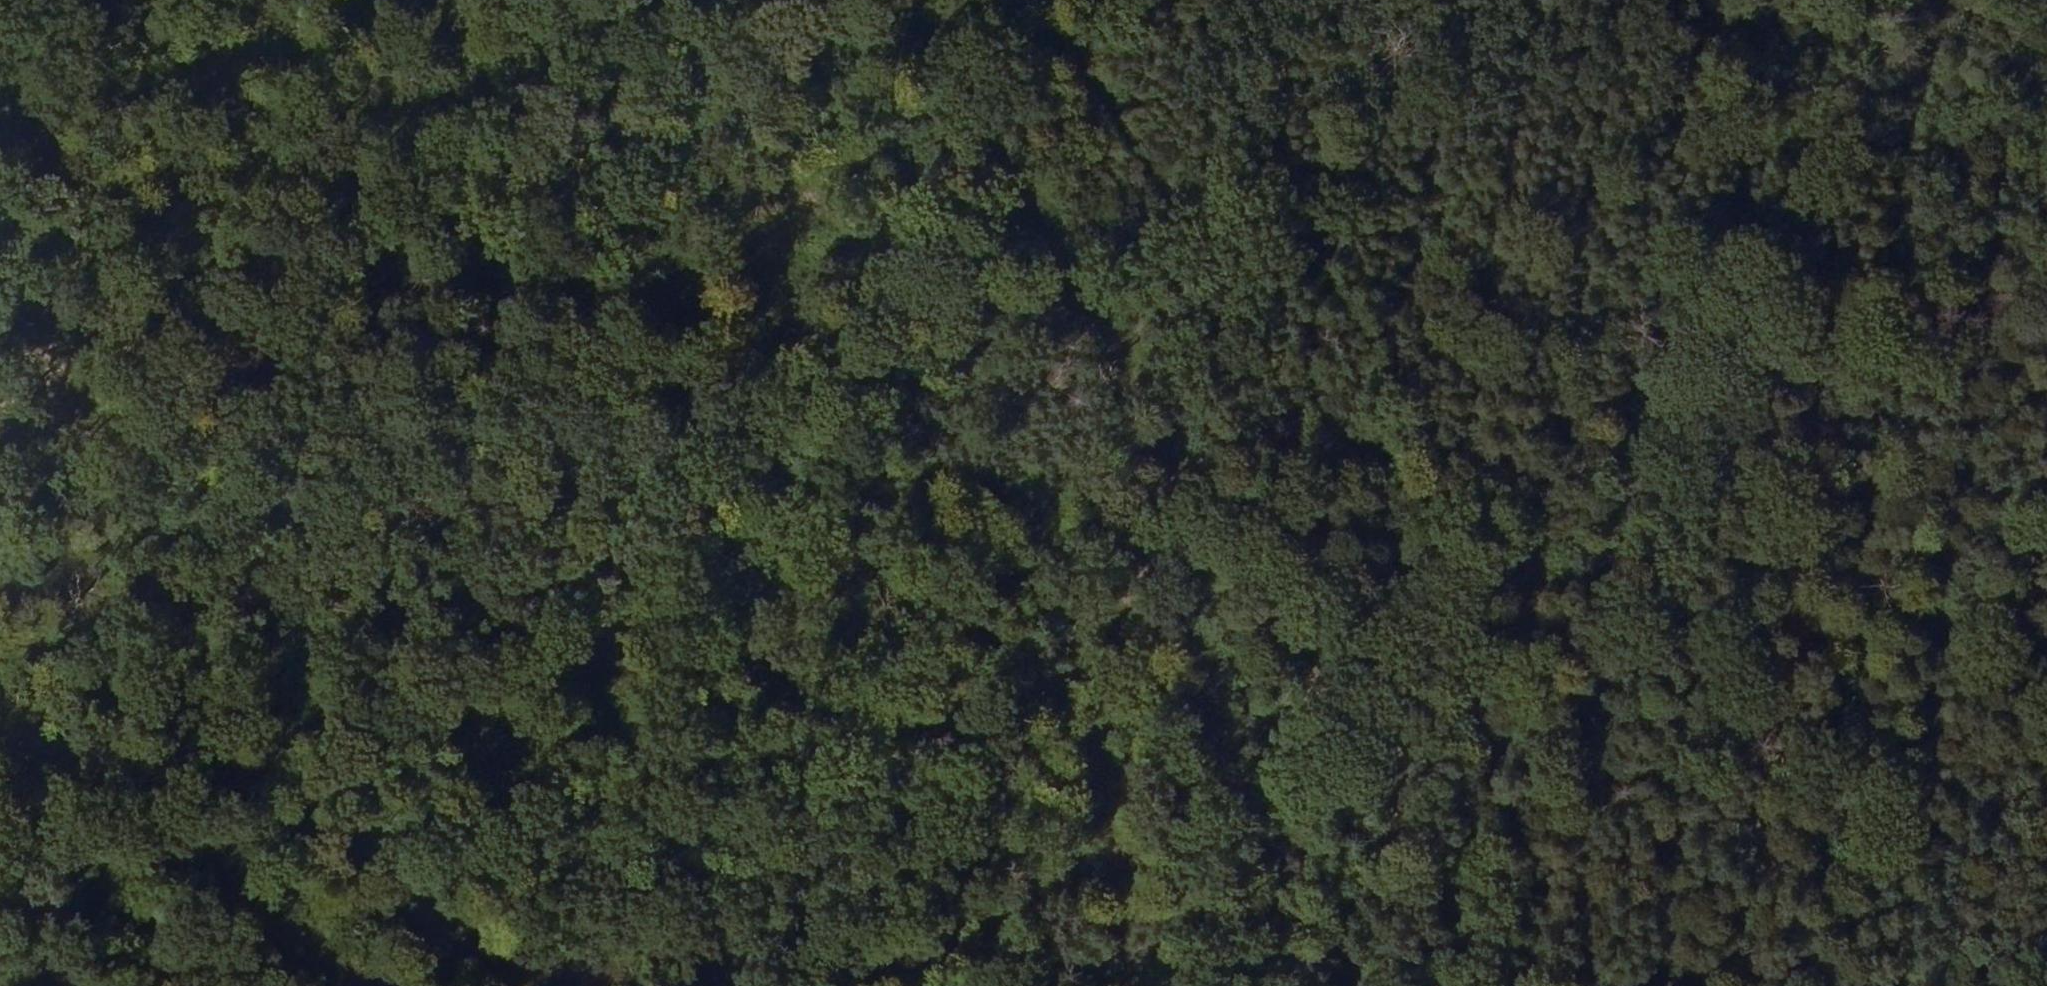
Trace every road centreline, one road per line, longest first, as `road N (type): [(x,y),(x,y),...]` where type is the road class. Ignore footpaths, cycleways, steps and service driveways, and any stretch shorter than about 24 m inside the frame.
road 1 (track): [(920,0),(1525,985)]
road 2 (track): [(0,706),(385,985)]

